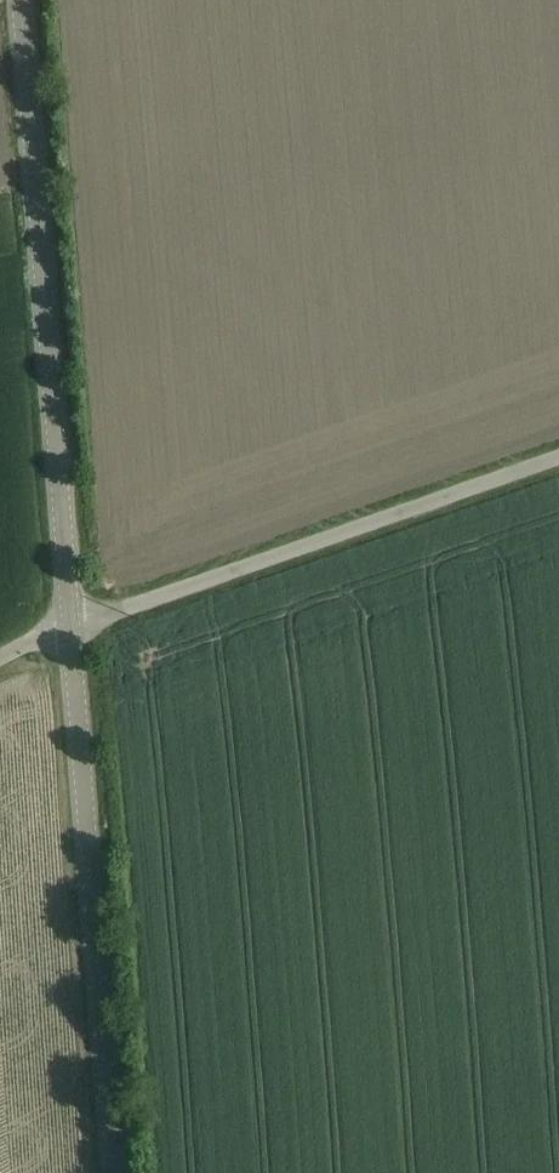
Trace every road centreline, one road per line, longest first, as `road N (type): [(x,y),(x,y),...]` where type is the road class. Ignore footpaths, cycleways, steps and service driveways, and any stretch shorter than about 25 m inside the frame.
road 1 (unclassified): [(68,628),(16,0)]
road 2 (unclassified): [(113,1172),(68,628)]
road 3 (unclassified): [(558,460),(68,628)]

